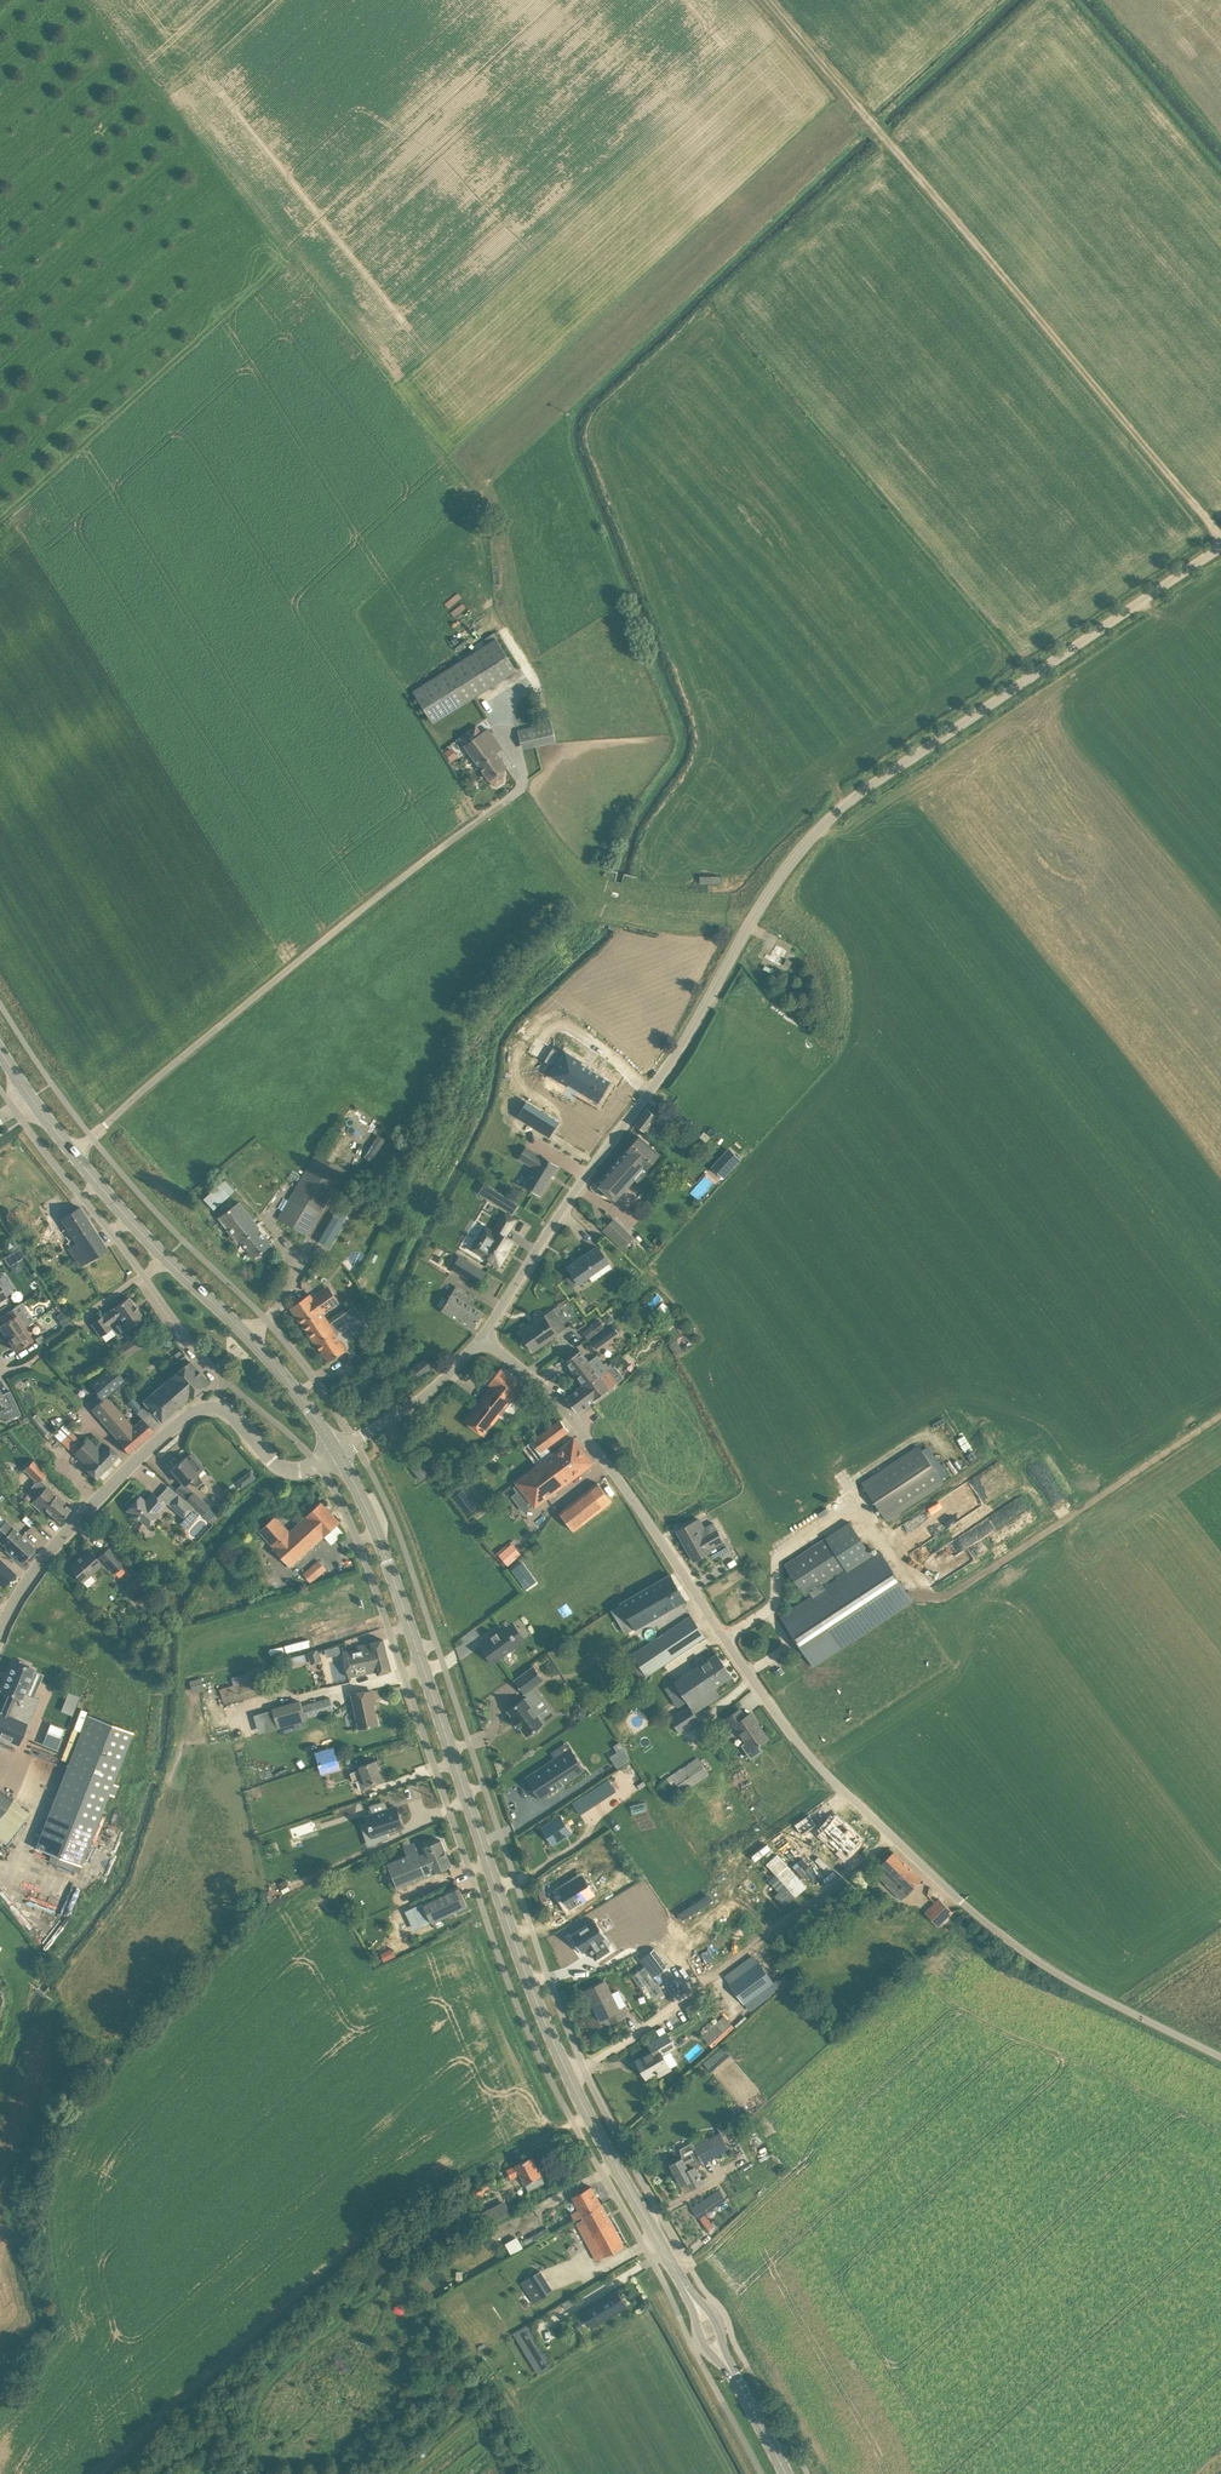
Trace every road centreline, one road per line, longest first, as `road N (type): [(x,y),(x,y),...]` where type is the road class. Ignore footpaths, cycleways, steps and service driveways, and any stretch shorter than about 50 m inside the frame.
road 1 (tertiary): [(481,1337),(564,1207),(670,1064),(755,910),(814,831),(1220,545)]
road 2 (unclassified): [(1220,2056),(1009,1941),(863,1809),(791,1733),(597,1451),(542,1386),(481,1337)]
road 3 (secondary): [(681,2281),(554,2041),(390,1567),(337,1450)]
road 4 (track): [(1220,538),(768,0)]
road 5 (track): [(913,1576),(937,1594),(960,1587),(1220,1414)]
road 6 (tertiary): [(0,1634),(46,1554),(160,1438),(230,1390)]
road 7 (secondary): [(165,1257),(31,1097)]
road 8 (tertiary): [(337,1450),(428,1392),(481,1337)]
road 9 (residential): [(142,1275),(230,1390)]
road 10 (secondary): [(268,1357),(165,1257)]

